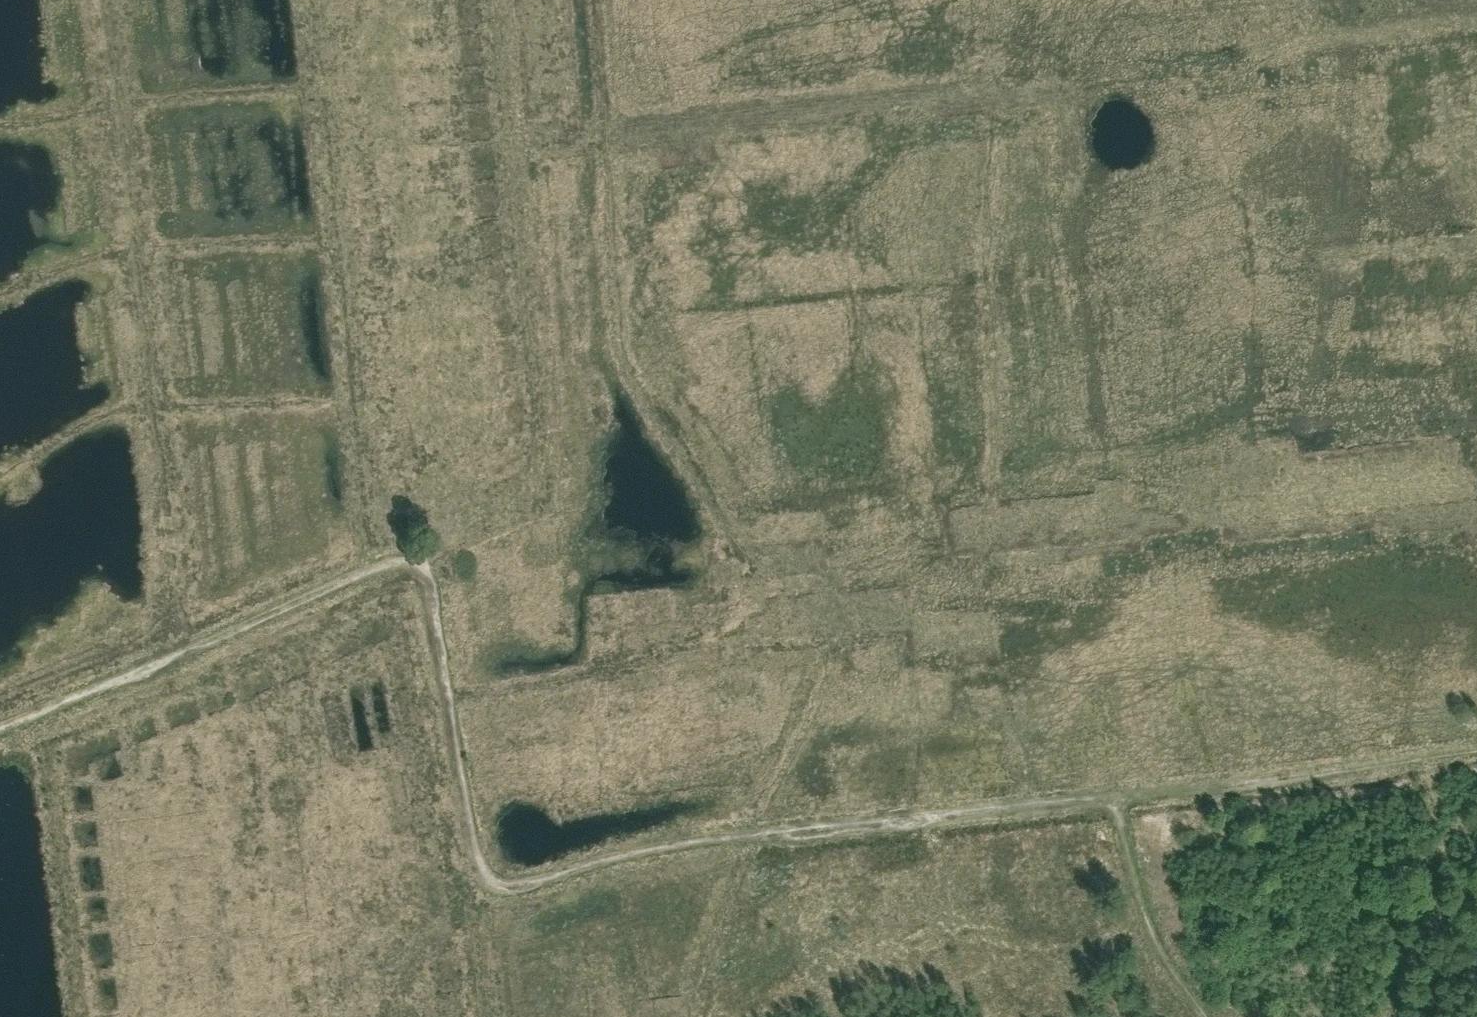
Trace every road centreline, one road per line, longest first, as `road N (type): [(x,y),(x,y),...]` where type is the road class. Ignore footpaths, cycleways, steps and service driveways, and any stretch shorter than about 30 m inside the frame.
road 1 (track): [(0,729),(381,566),(406,563),(430,582),(479,872),(500,885),(717,837),(1117,796)]
road 2 (track): [(1117,796),(1476,744)]

